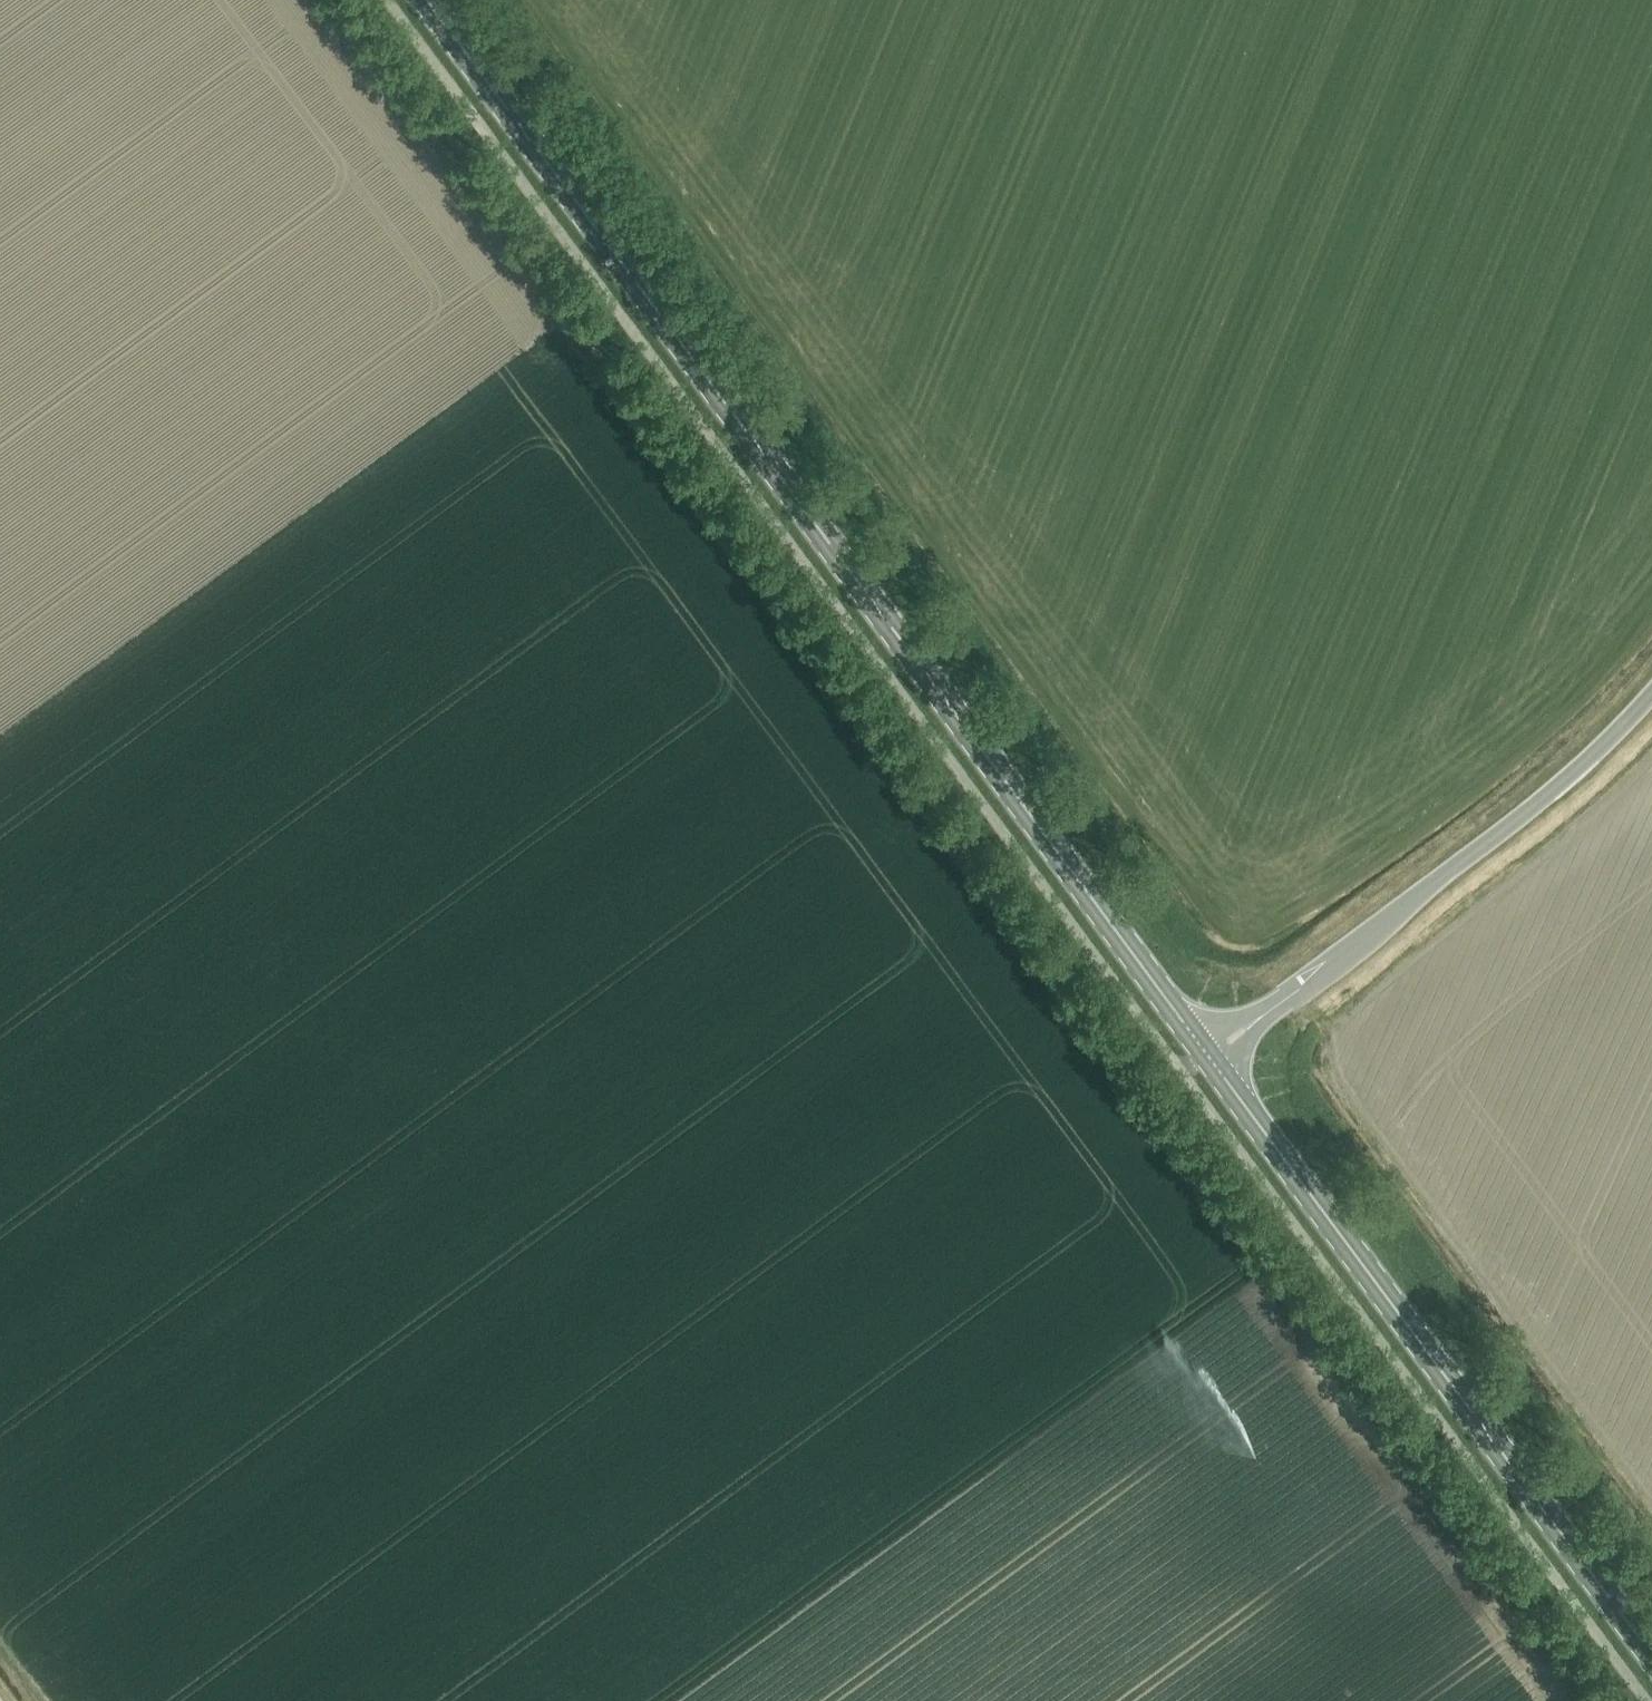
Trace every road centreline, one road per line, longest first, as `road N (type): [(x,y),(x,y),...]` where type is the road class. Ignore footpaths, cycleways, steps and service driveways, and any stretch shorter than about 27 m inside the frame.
road 1 (secondary): [(1208,1057),(902,669),(421,0)]
road 2 (secondary): [(1651,1667),(1208,1057)]
road 3 (unclassified): [(1270,1011),(1587,760),(1651,691)]

